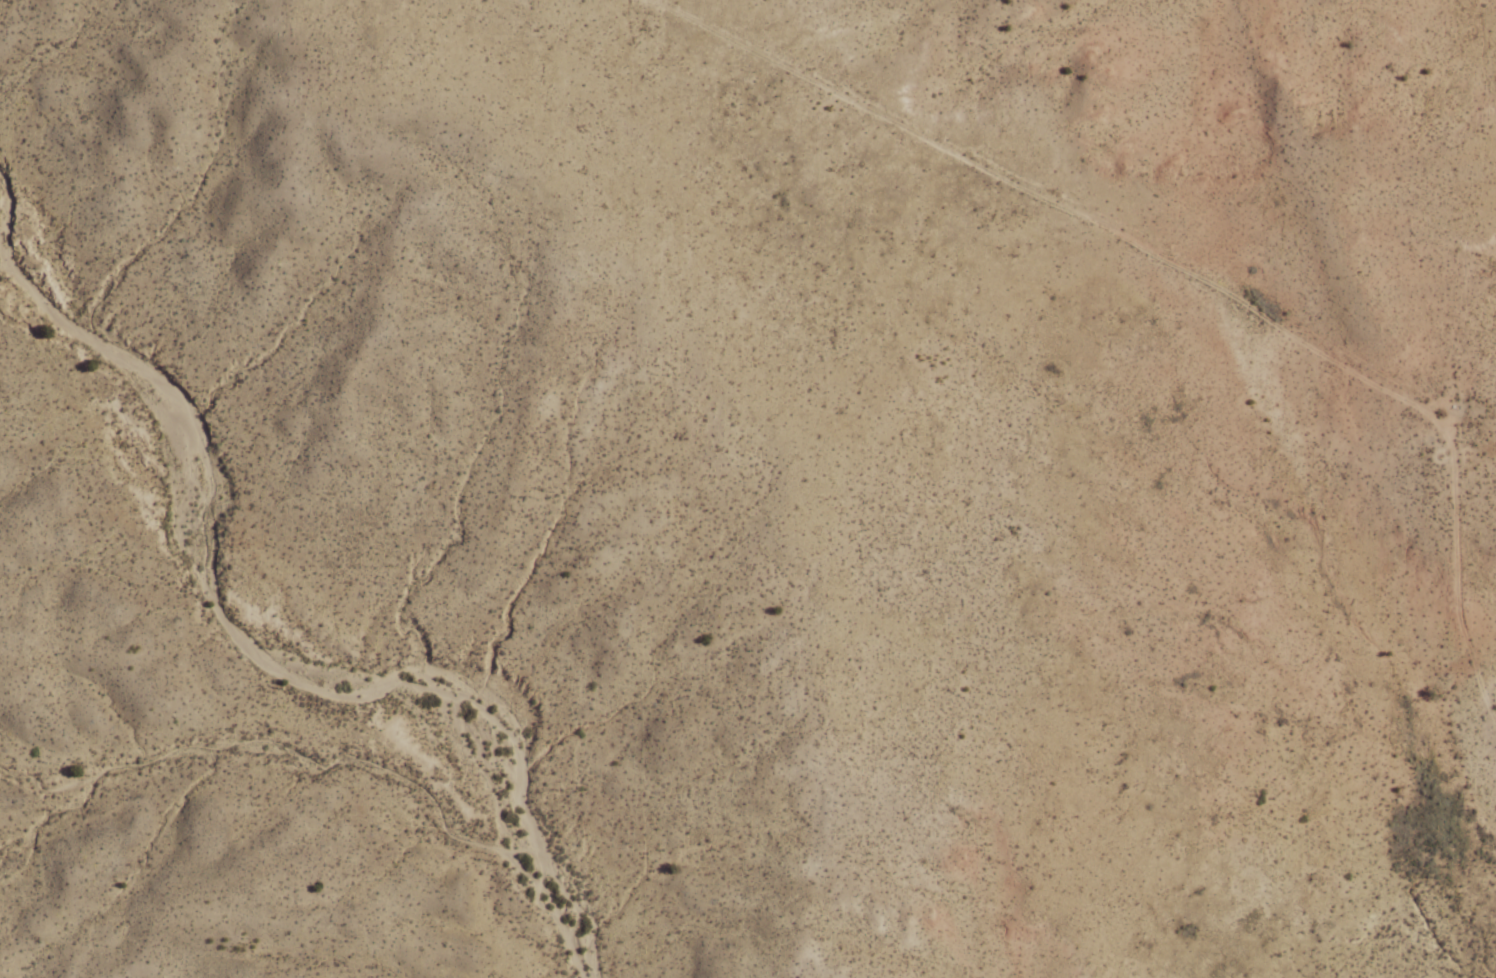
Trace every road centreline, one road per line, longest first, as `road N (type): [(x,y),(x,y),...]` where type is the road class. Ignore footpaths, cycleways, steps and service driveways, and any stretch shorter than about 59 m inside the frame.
road 1 (track): [(1495,723),(1460,629),(1452,517)]

